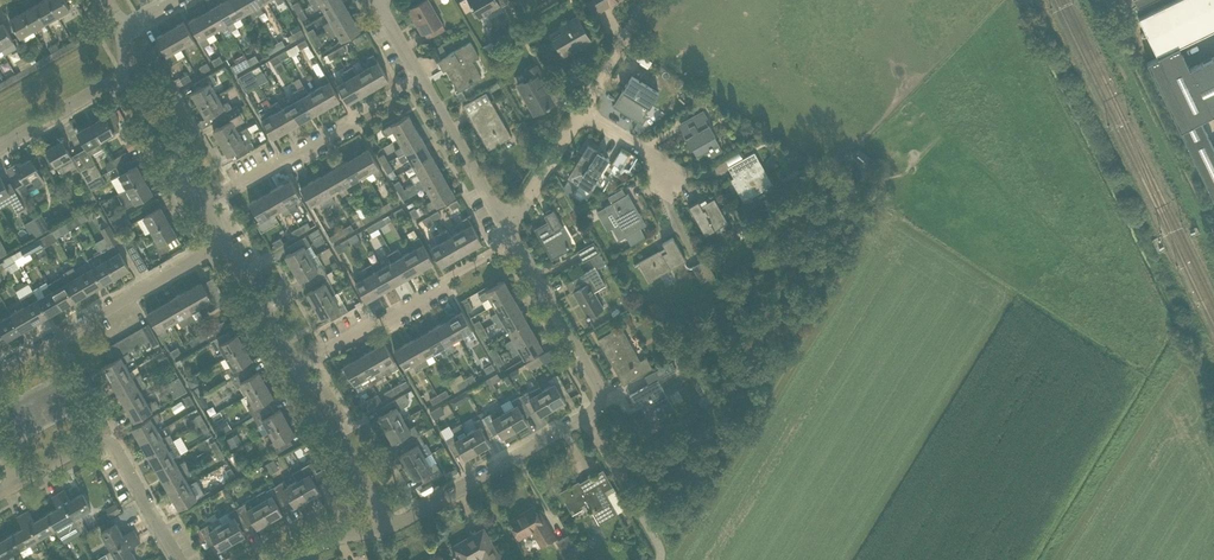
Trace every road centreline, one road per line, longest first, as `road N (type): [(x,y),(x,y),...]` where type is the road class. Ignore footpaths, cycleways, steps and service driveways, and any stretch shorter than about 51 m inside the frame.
road 1 (unclassified): [(391,526),(596,406),(596,380),(514,240)]
road 2 (unclassified): [(0,363),(224,241)]
road 3 (unclassified): [(297,365),(514,240)]
road 4 (unclassified): [(201,202),(314,143),(415,77)]
road 5 (unclassified): [(391,526),(297,365)]
road 6 (unclassified): [(507,228),(415,77)]
road 7 (unclassified): [(0,148),(128,75)]
road 8 (unclassified): [(201,202),(128,75)]
road 9 (unclassified): [(297,365),(224,241)]
road 10 (unclassified): [(174,559),(114,455),(94,445)]
road 11 (unclassified): [(507,228),(583,108)]

